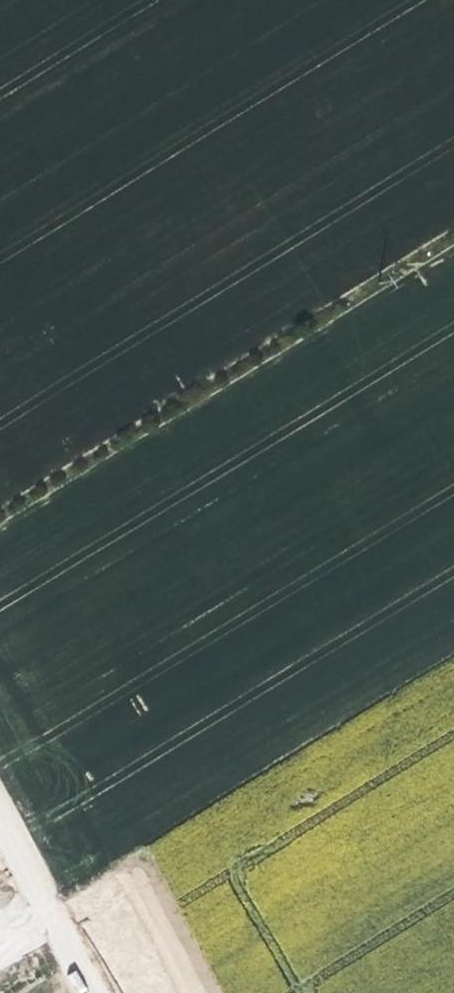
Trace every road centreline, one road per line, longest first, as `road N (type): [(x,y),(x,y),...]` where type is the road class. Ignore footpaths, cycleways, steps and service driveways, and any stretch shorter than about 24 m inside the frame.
road 1 (track): [(0,817),(93,992)]

